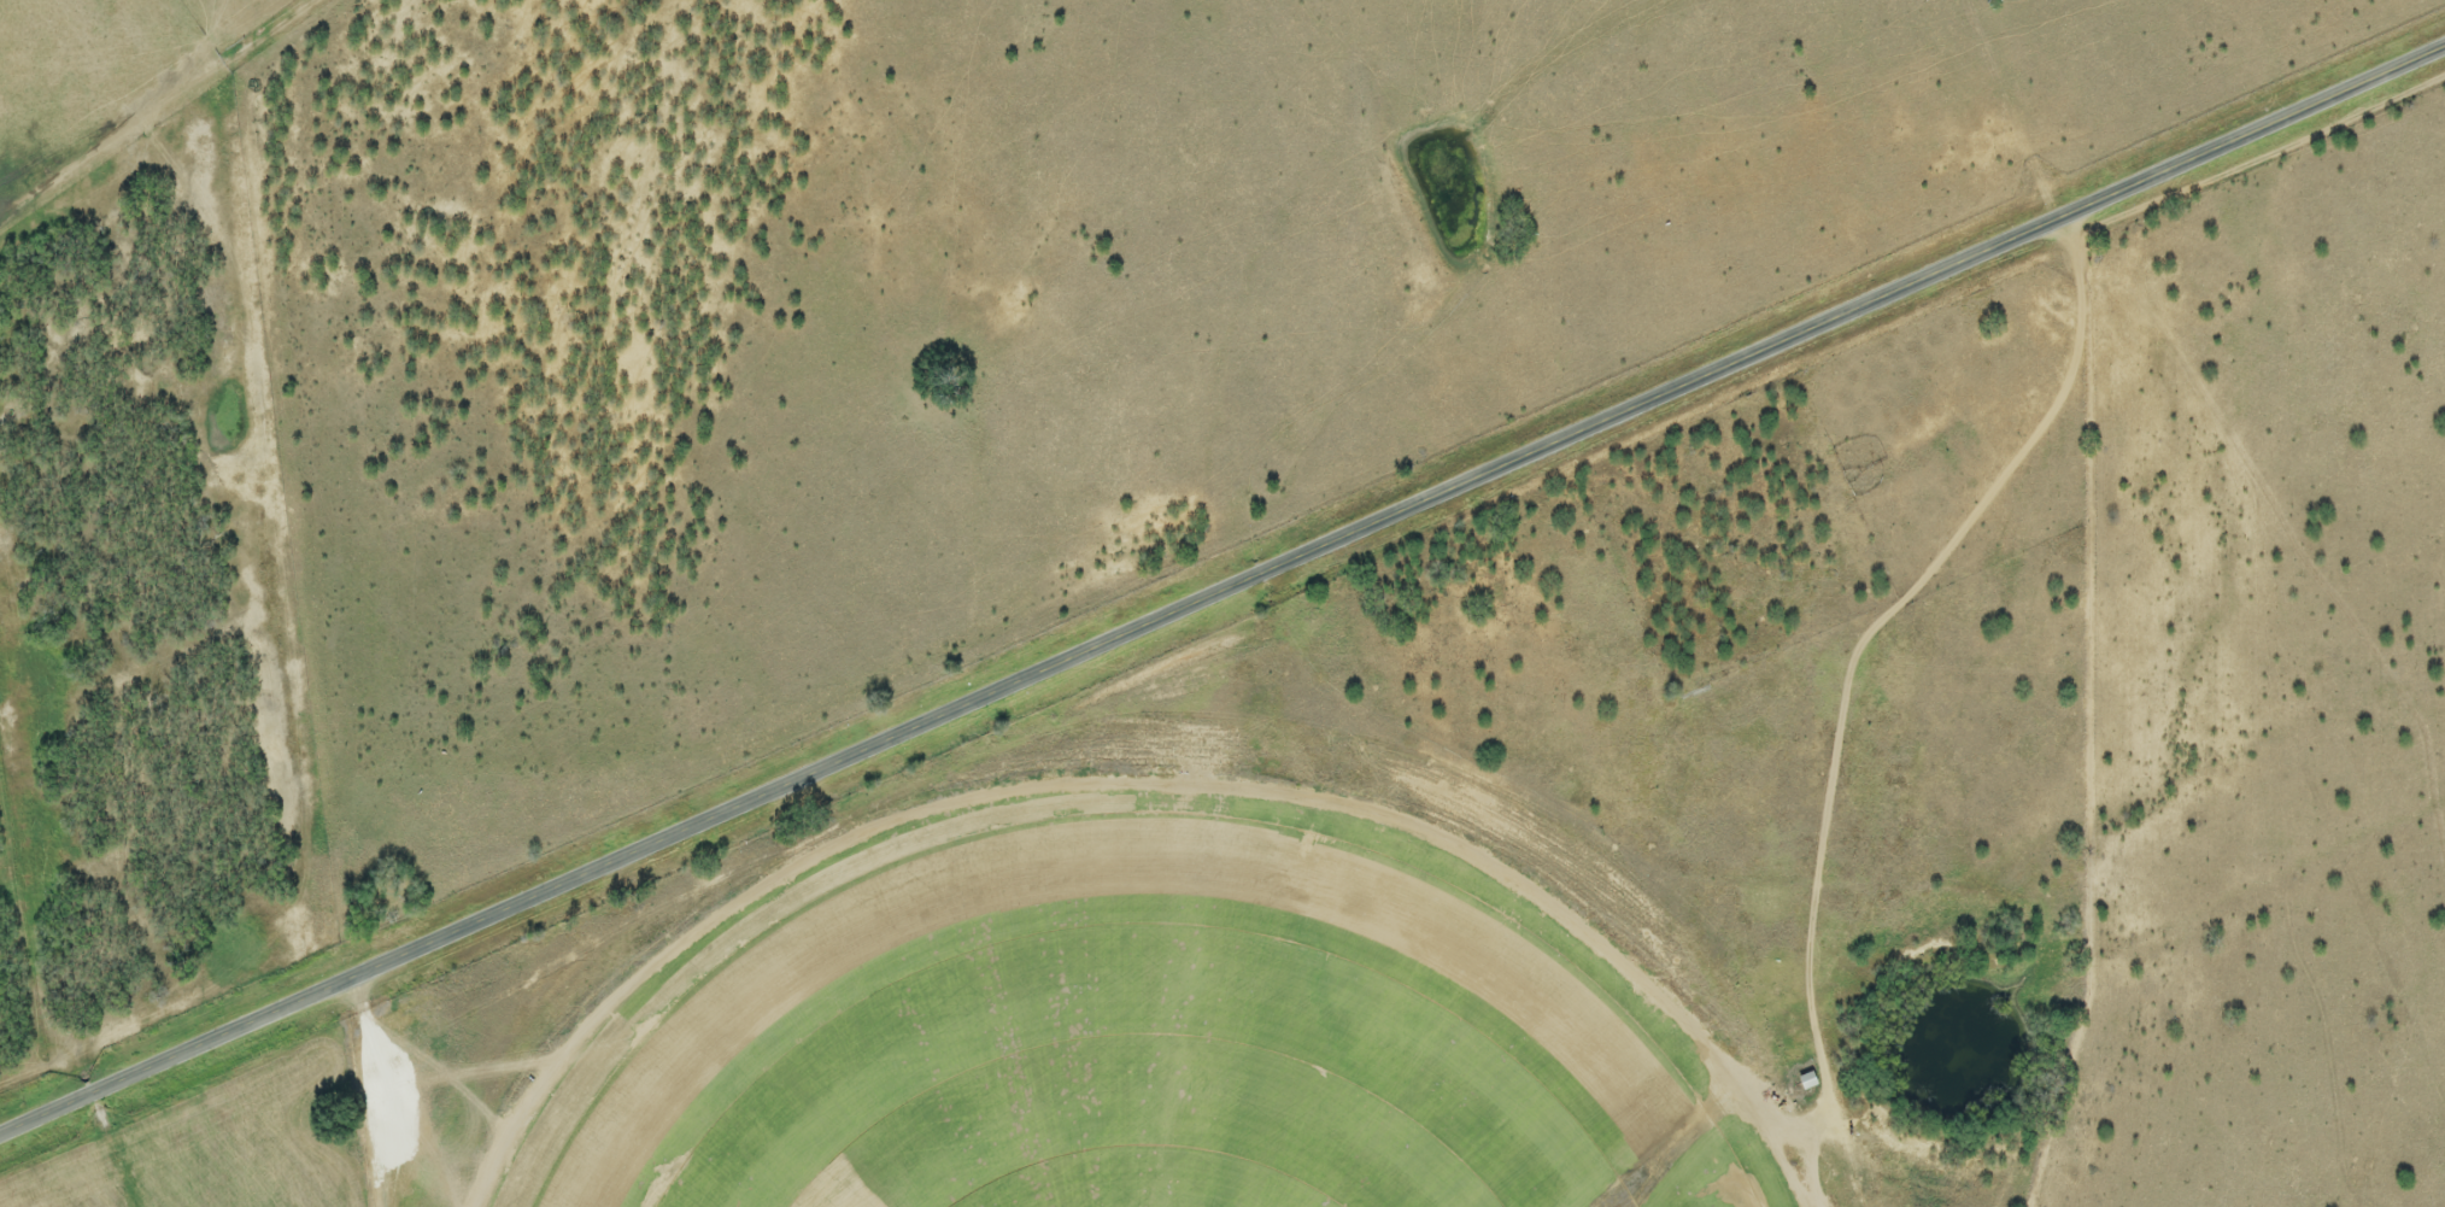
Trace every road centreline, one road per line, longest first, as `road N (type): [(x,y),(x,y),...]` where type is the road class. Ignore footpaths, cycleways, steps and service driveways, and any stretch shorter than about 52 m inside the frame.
road 1 (secondary): [(2444,44),(0,1132)]

